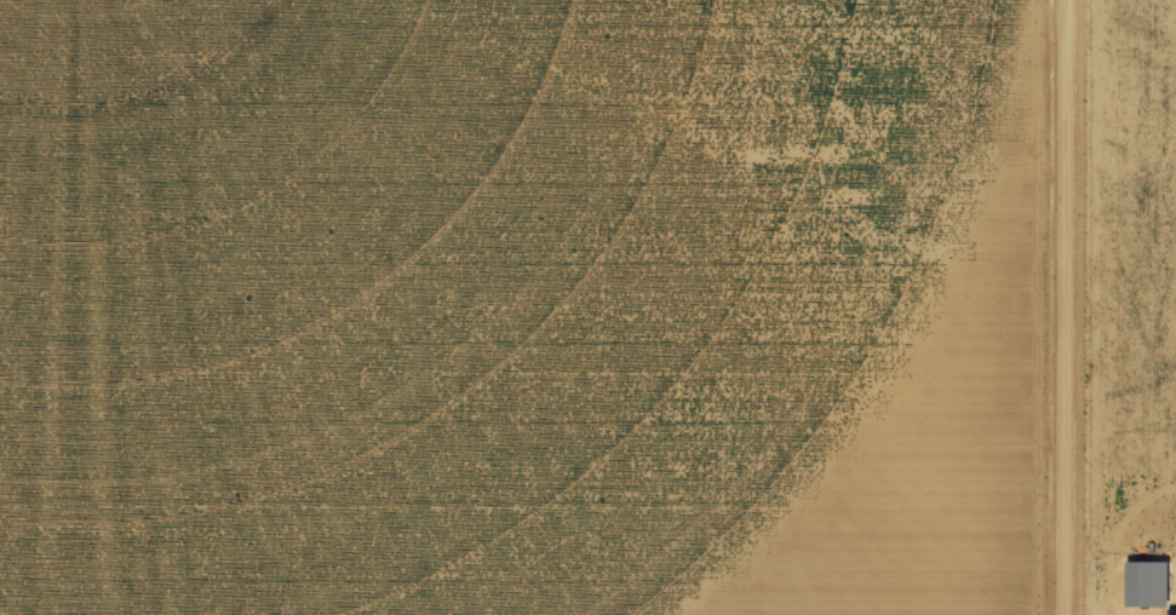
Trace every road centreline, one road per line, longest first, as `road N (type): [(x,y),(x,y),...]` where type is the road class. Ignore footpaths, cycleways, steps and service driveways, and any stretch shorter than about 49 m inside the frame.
road 1 (residential): [(1072,614),(1070,0)]

